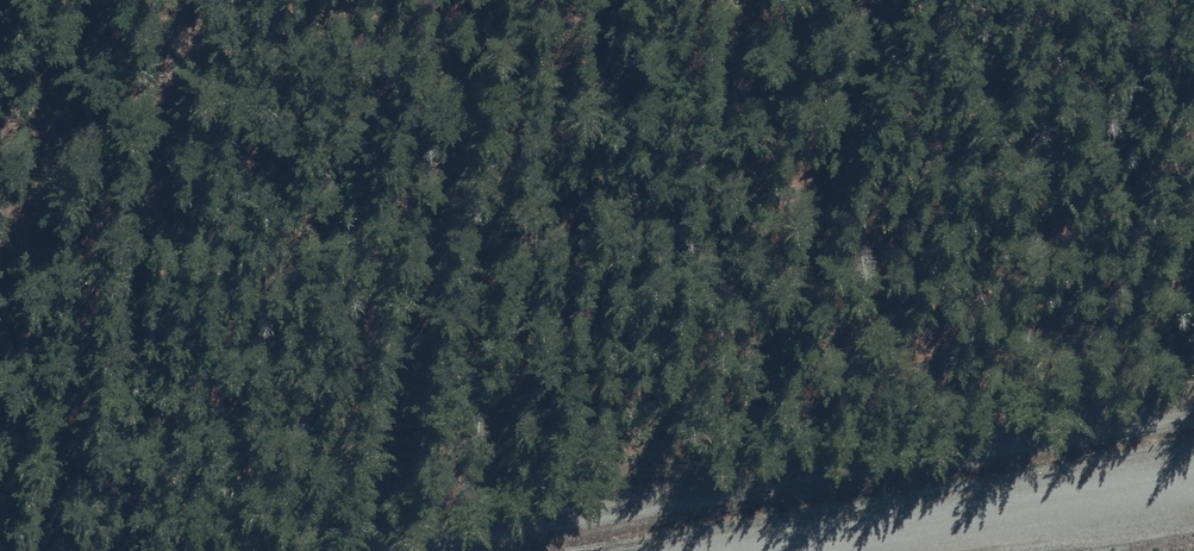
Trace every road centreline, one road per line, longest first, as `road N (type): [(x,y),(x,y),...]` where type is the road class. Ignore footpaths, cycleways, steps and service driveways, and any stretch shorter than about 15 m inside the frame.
road 1 (track): [(349,550),(1193,406)]
road 2 (unclassified): [(791,550),(1193,481)]
road 3 (track): [(0,259),(66,0)]

